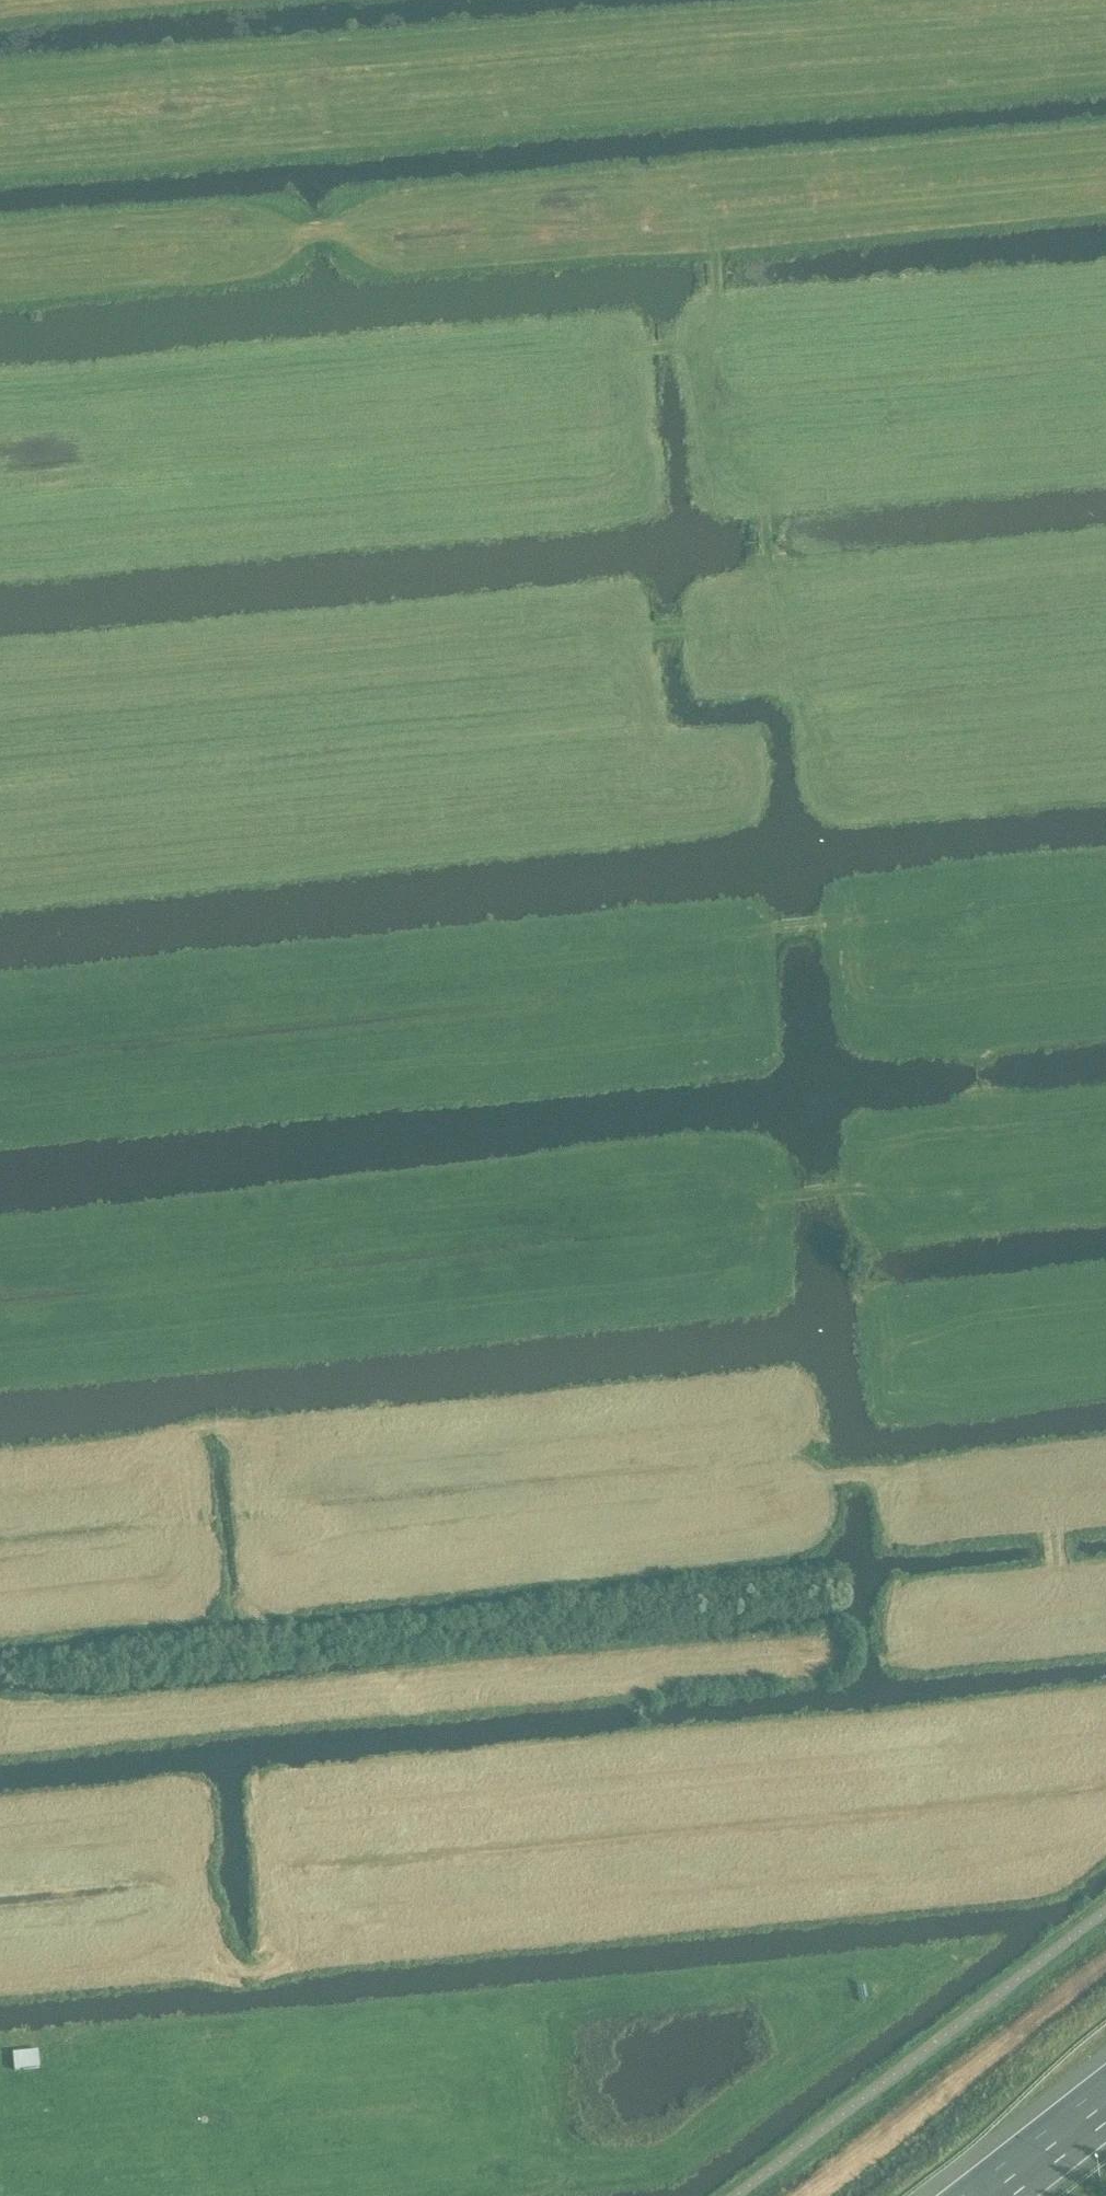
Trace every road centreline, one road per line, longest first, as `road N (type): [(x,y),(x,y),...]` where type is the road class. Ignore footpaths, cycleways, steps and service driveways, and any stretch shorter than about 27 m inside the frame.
road 1 (motorway): [(1105,2103),(987,2195)]

